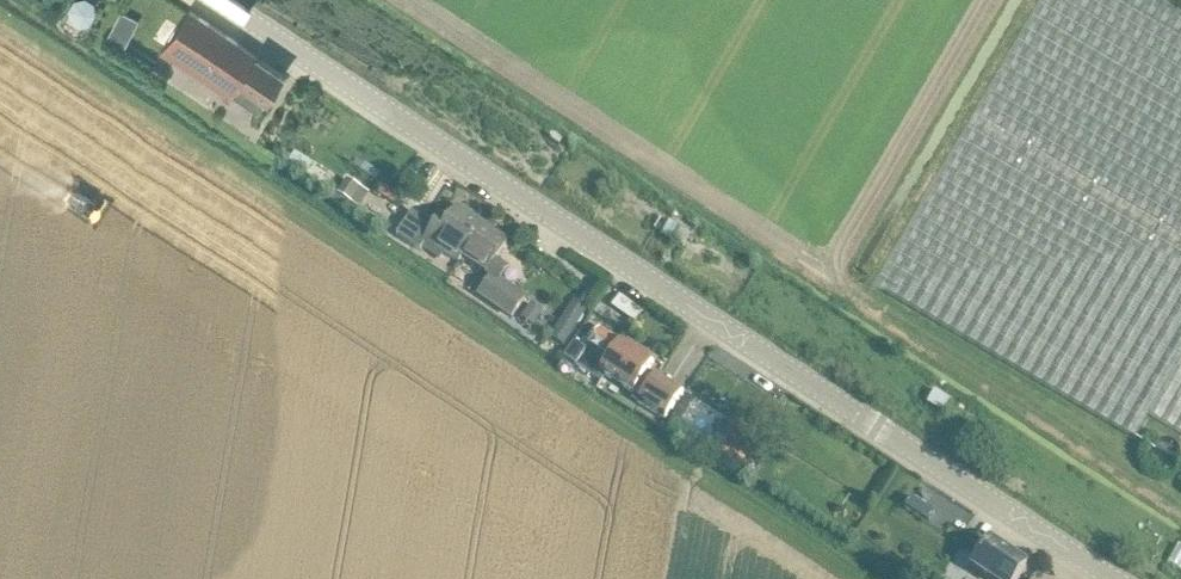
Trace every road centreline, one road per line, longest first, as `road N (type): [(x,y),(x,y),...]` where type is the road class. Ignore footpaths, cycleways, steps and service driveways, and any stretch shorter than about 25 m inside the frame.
road 1 (tertiary): [(1112,578),(201,0)]

